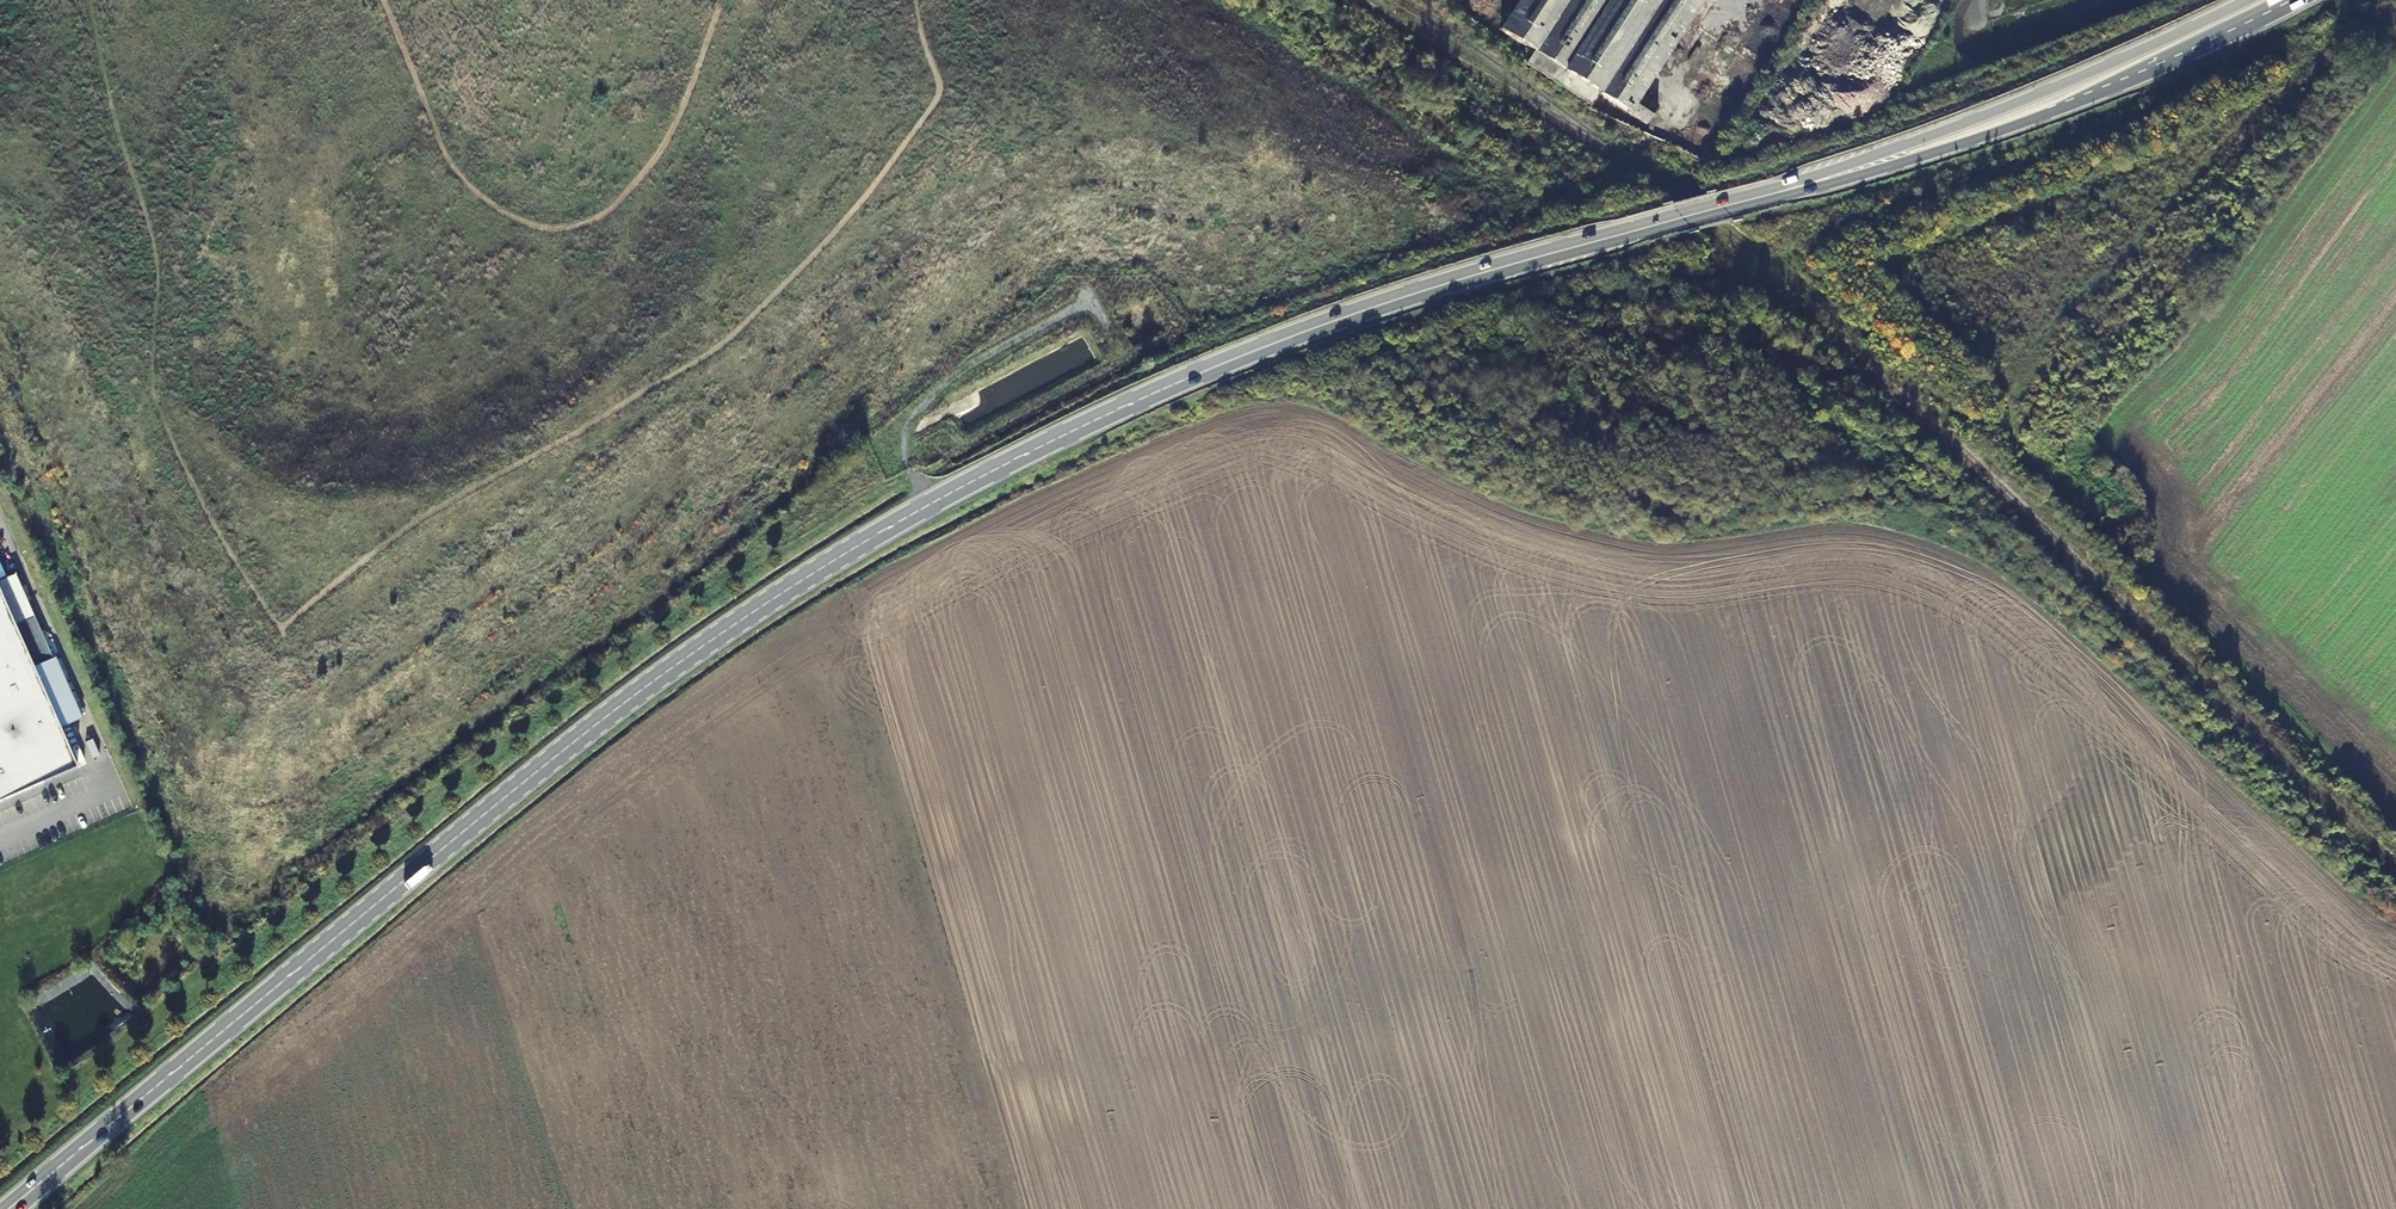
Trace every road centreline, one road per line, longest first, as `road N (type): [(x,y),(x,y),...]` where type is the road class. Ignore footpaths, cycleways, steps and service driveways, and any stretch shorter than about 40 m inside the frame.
road 1 (secondary): [(10,1208),(572,743),(738,622),(930,505),(1294,335),(1436,287),(1854,171),(2119,72),(2273,0)]
road 2 (unclassified): [(1731,0),(1648,123)]

